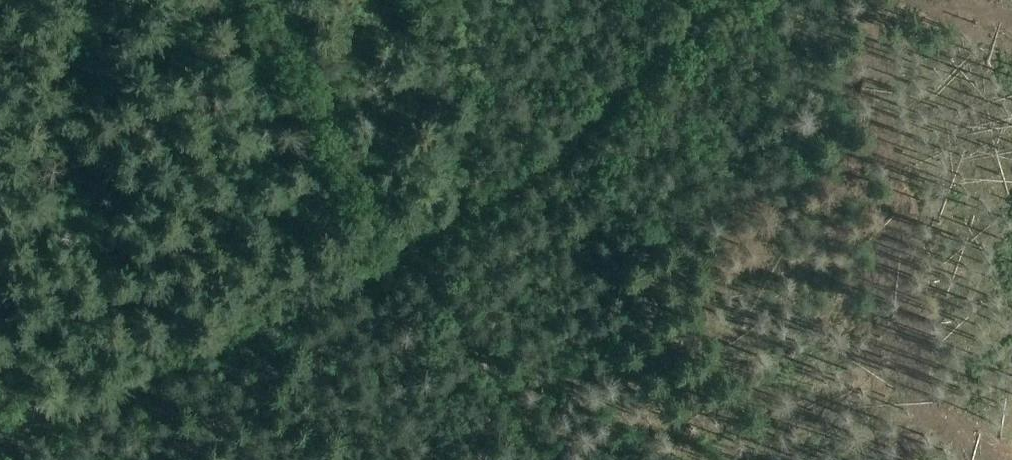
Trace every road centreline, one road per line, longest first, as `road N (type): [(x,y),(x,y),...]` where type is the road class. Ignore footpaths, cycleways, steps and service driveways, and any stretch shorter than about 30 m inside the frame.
road 1 (track): [(722,0),(562,149),(461,224),(82,415),(0,443)]
road 2 (track): [(544,459),(334,115),(291,0)]

